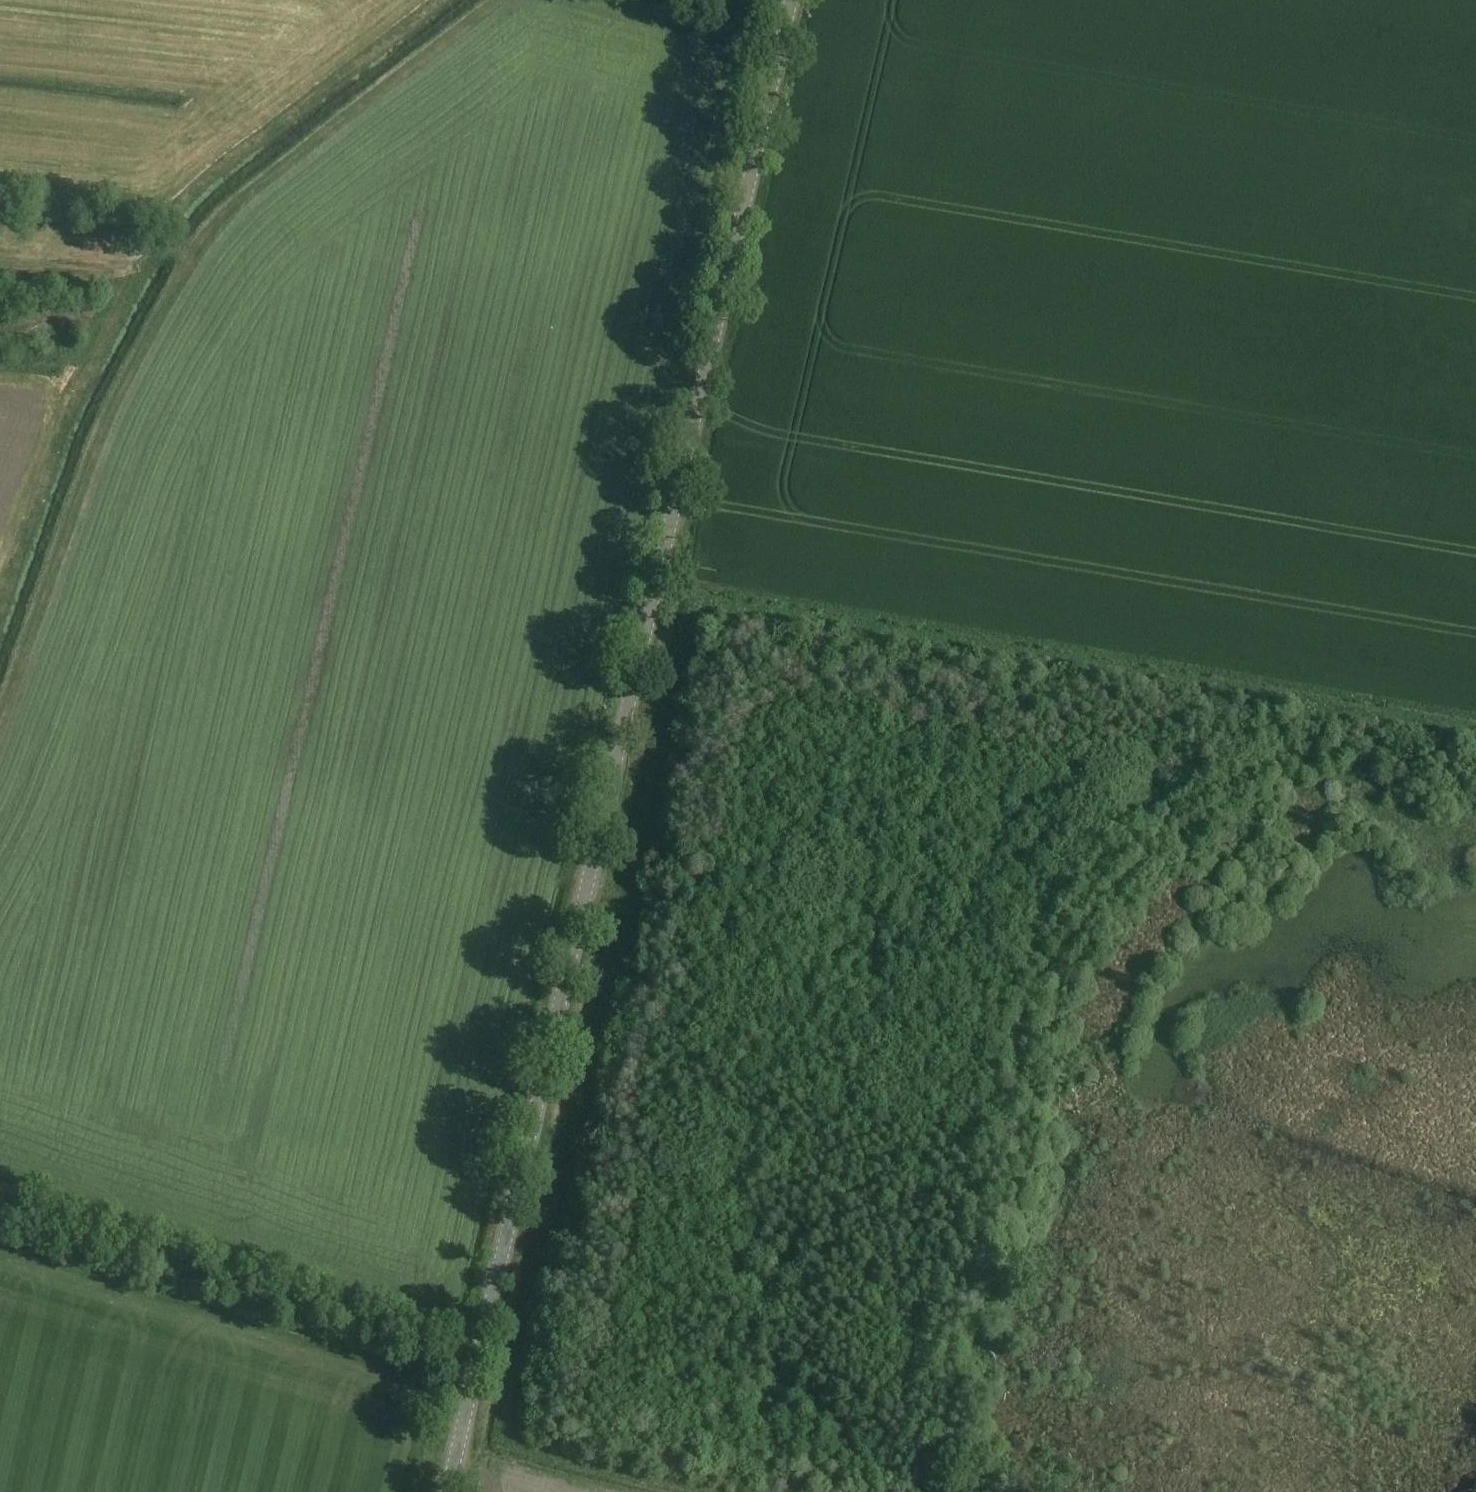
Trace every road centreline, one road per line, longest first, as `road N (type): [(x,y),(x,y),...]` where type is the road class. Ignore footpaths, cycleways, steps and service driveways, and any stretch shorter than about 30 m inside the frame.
road 1 (tertiary): [(790,0),(446,1491)]
road 2 (track): [(500,0),(222,221),(183,272),(114,412),(0,717)]

